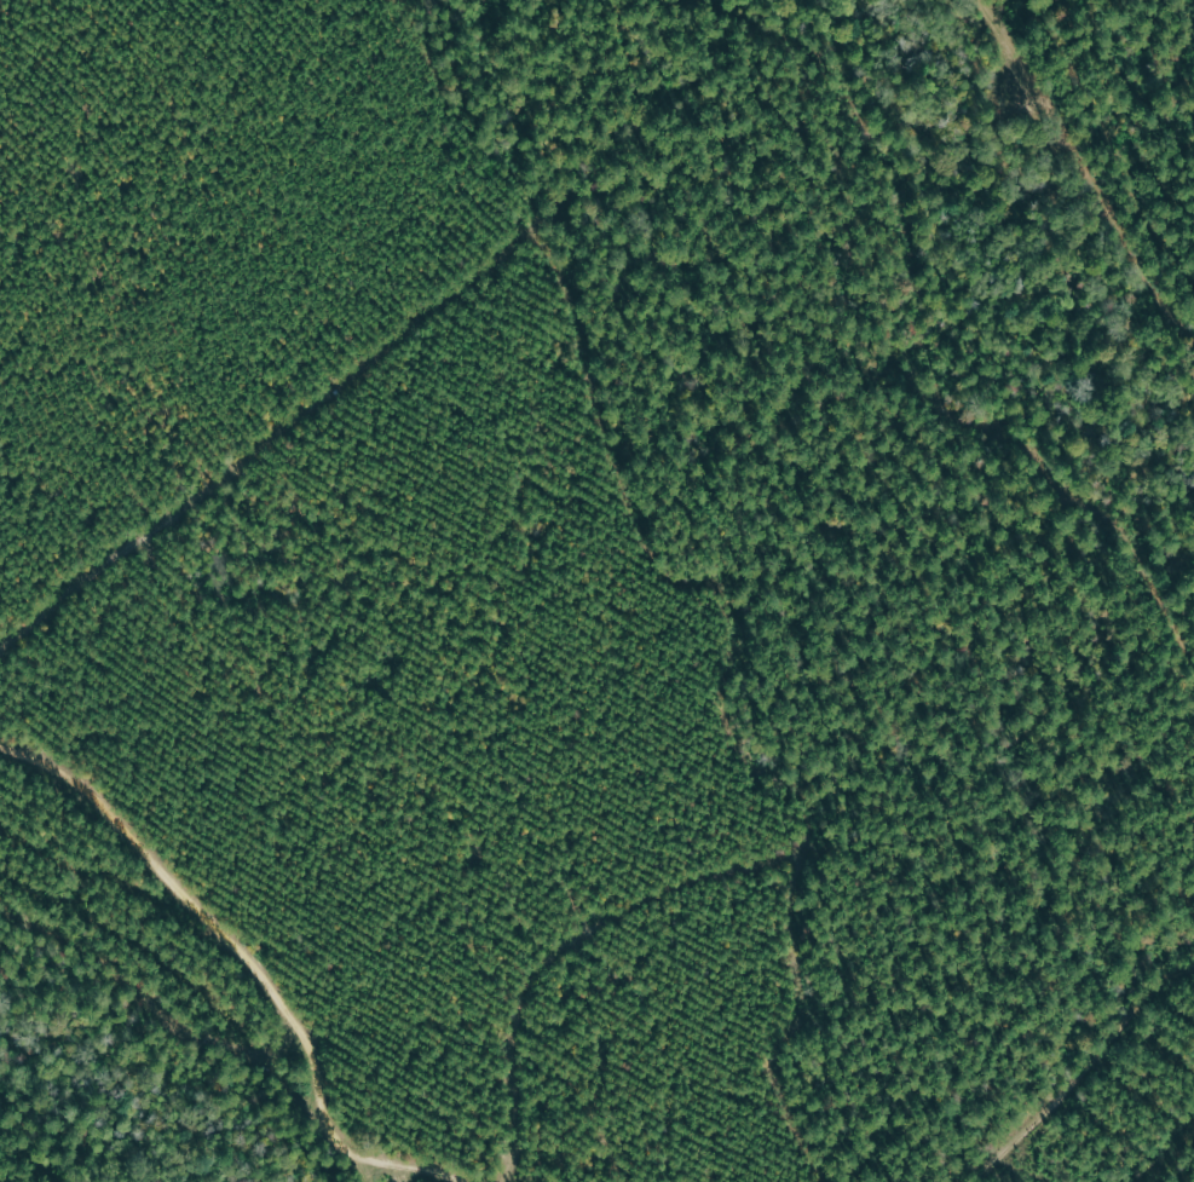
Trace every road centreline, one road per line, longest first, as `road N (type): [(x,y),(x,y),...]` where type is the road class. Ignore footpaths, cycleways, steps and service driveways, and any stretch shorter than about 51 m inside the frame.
road 1 (residential): [(0,761),(129,824),(278,962),(278,998),(374,1153),(437,1181)]
road 2 (residential): [(942,1181),(1114,998),(1193,976)]

